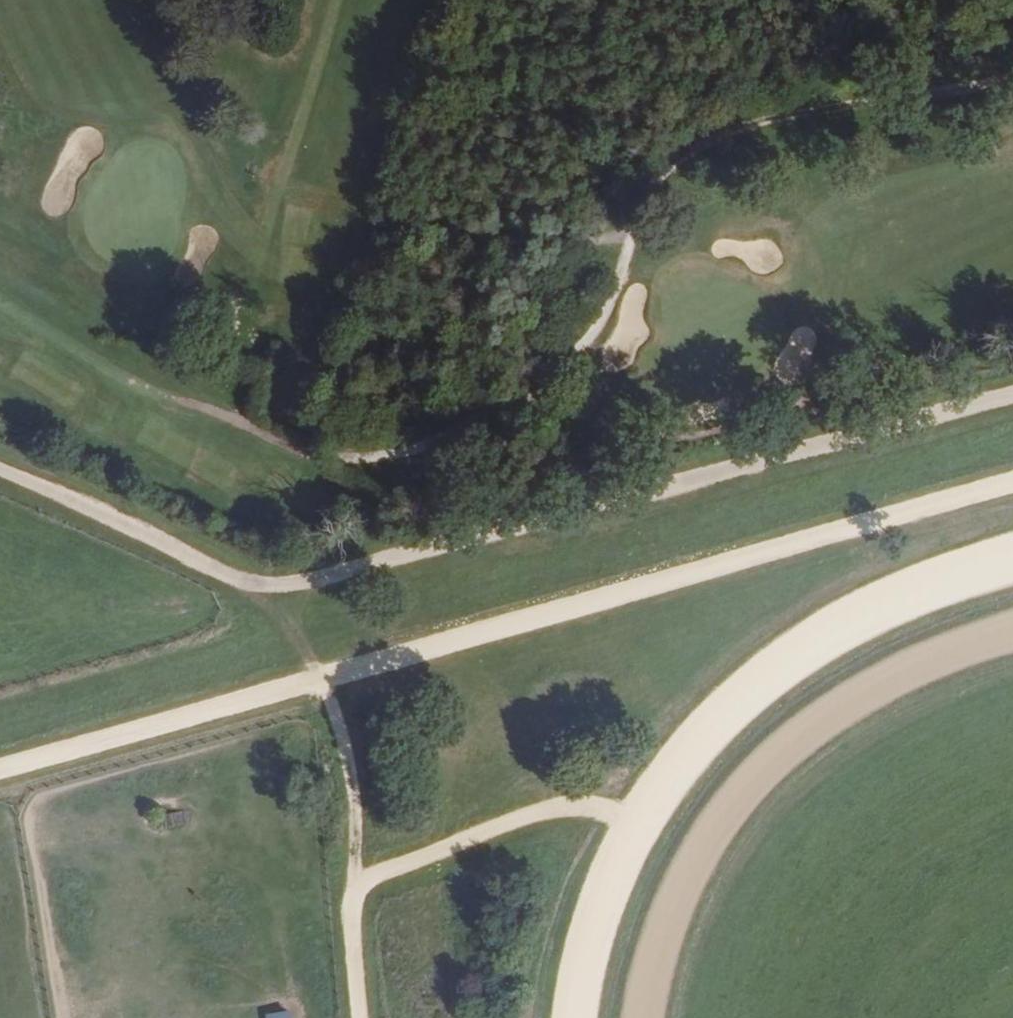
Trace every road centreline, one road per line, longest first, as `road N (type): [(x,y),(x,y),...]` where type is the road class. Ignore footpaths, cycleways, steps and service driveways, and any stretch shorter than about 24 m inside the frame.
road 1 (track): [(0,769),(1012,488)]
road 2 (track): [(269,587),(1012,396)]
road 3 (track): [(269,587),(342,747),(368,1017)]
road 4 (track): [(0,473),(269,587)]
road 5 (track): [(357,893),(554,806),(616,815)]

